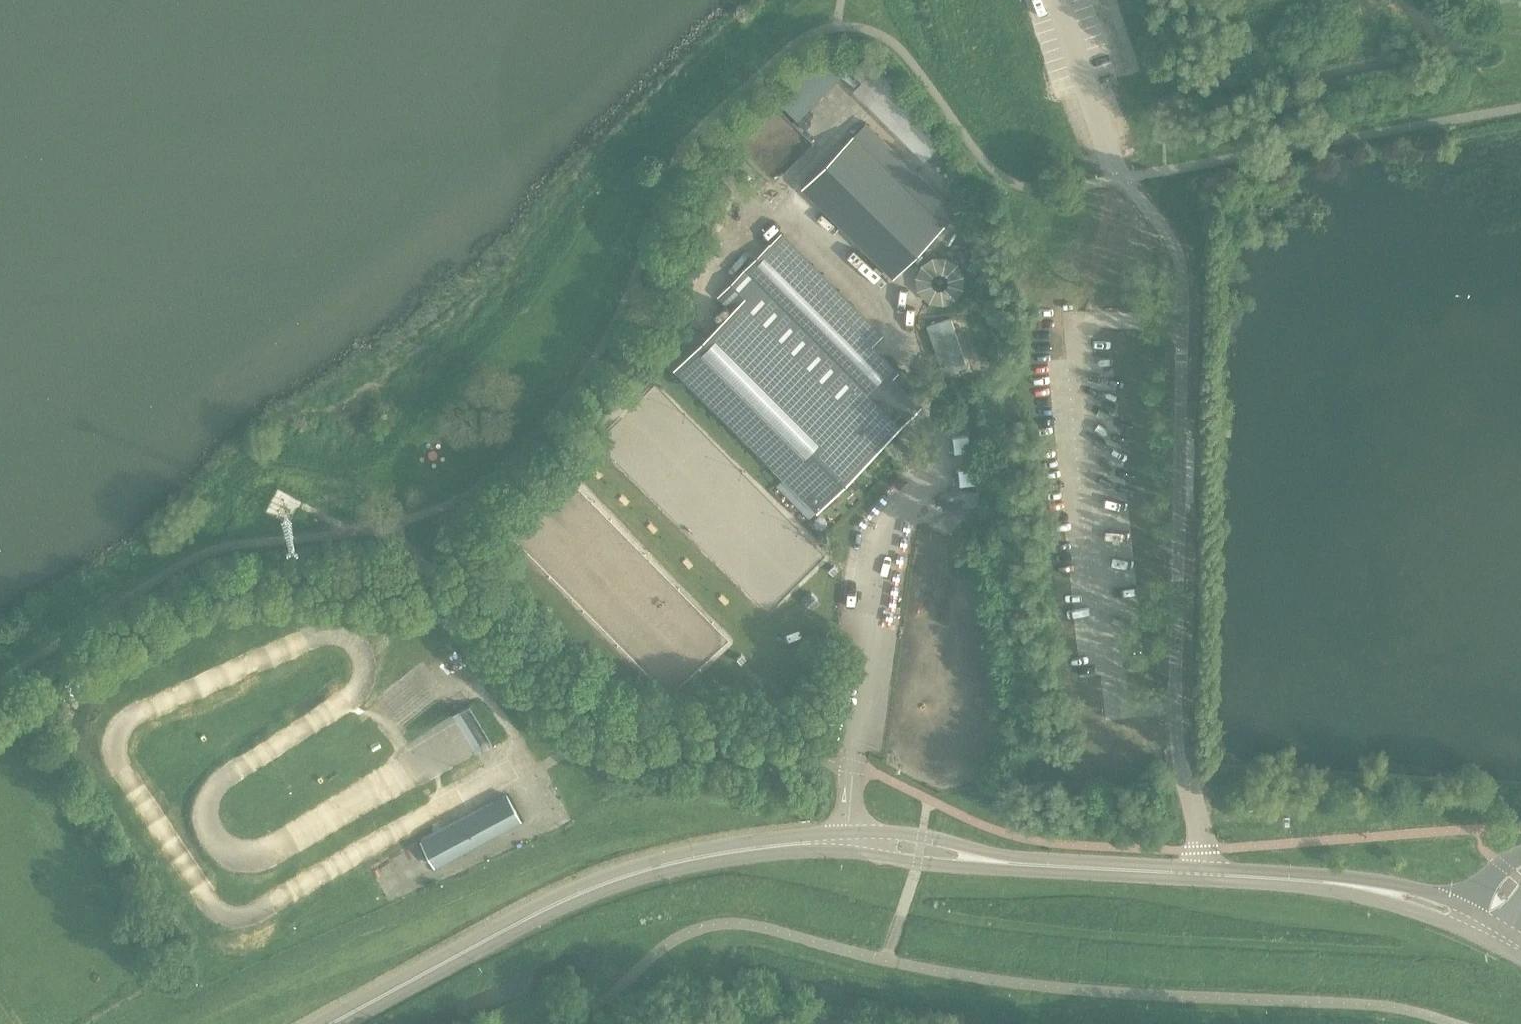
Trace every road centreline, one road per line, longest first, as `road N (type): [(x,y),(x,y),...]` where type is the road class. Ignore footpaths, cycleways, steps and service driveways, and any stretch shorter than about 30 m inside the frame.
road 1 (tertiary): [(1478,922),(1365,887),(1068,869),(845,840),(735,853),(620,879),(319,1023)]

